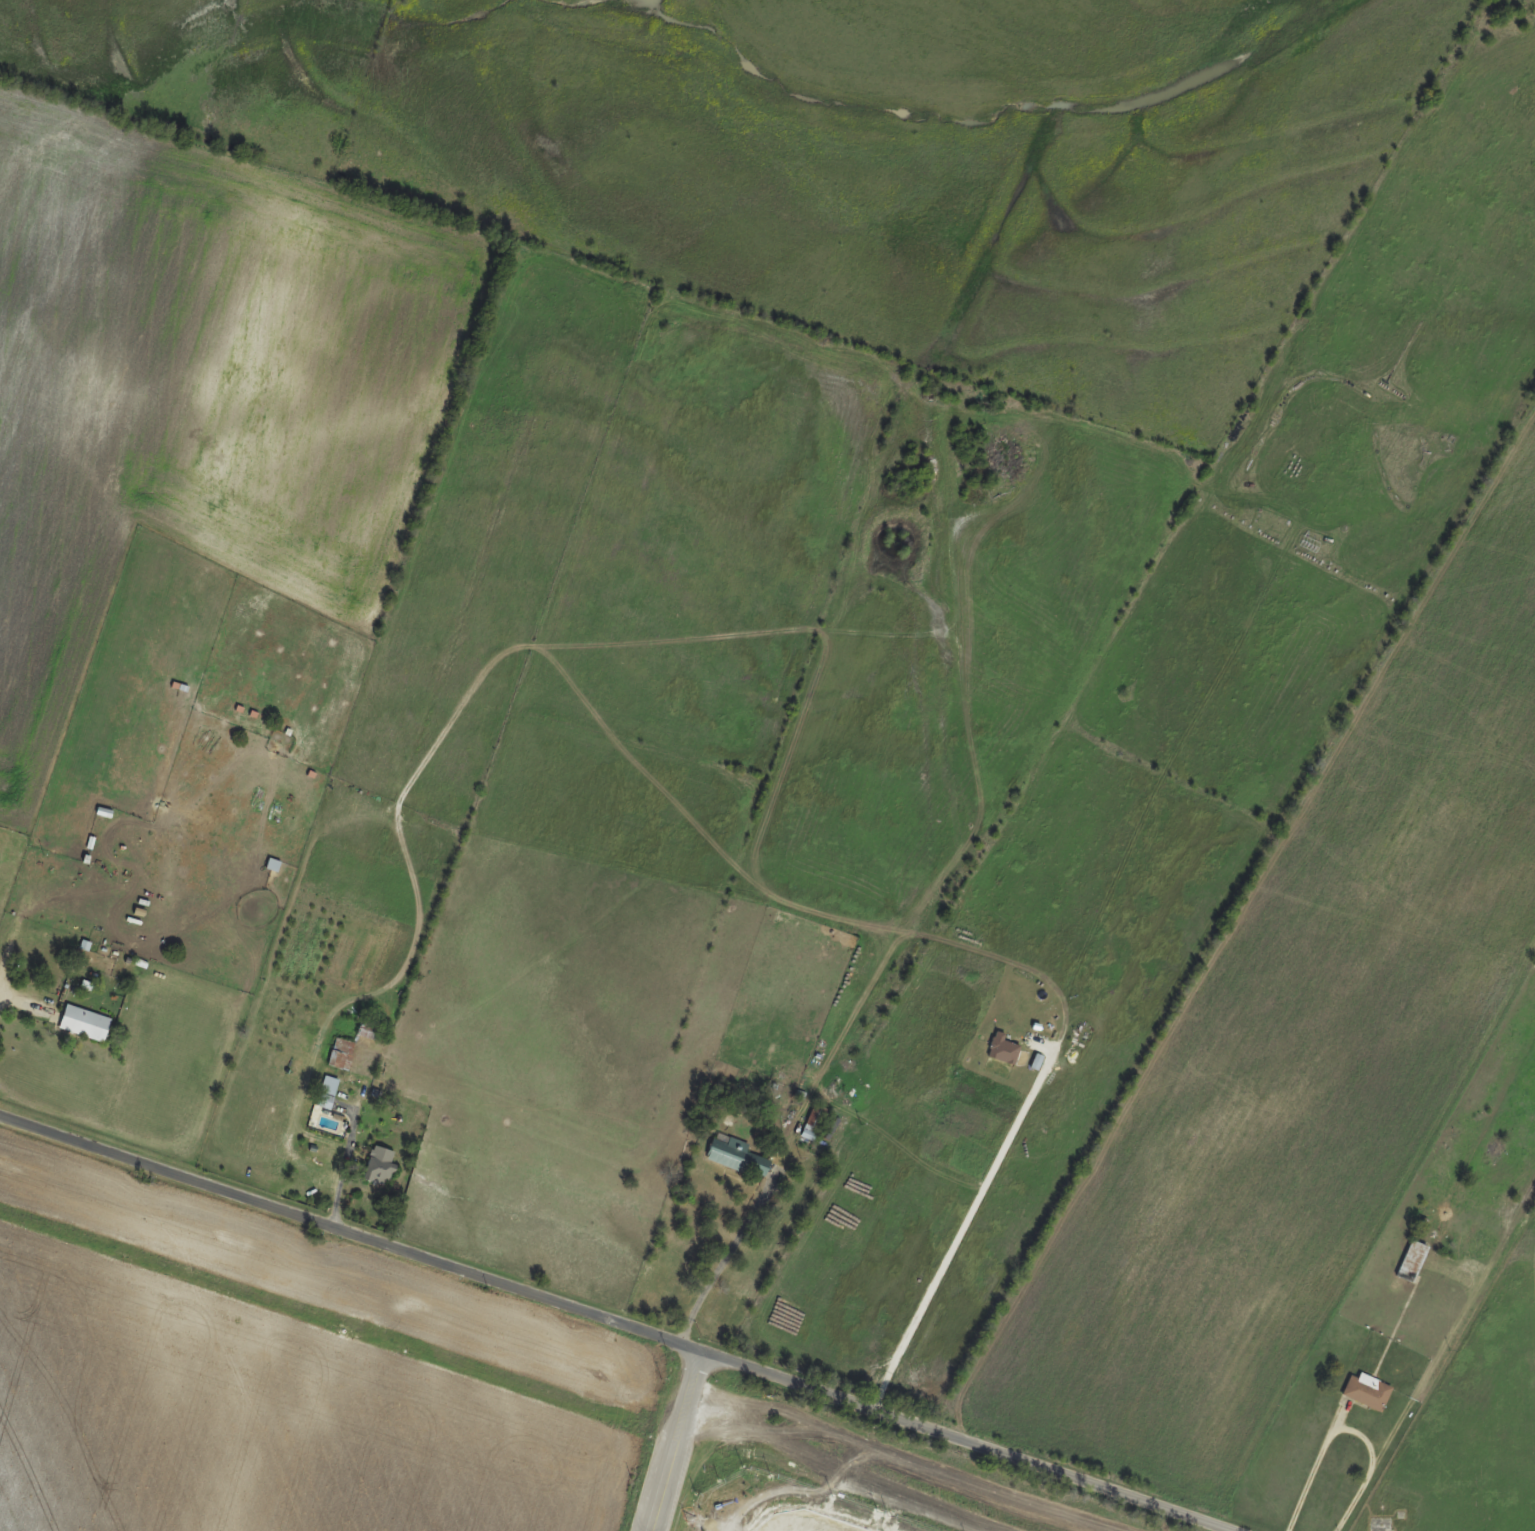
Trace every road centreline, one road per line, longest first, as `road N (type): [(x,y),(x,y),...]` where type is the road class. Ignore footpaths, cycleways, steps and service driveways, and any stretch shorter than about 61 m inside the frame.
road 1 (residential): [(0,1174),(680,1345),(1232,1530)]
road 2 (tertiary): [(647,1530),(699,1351)]

